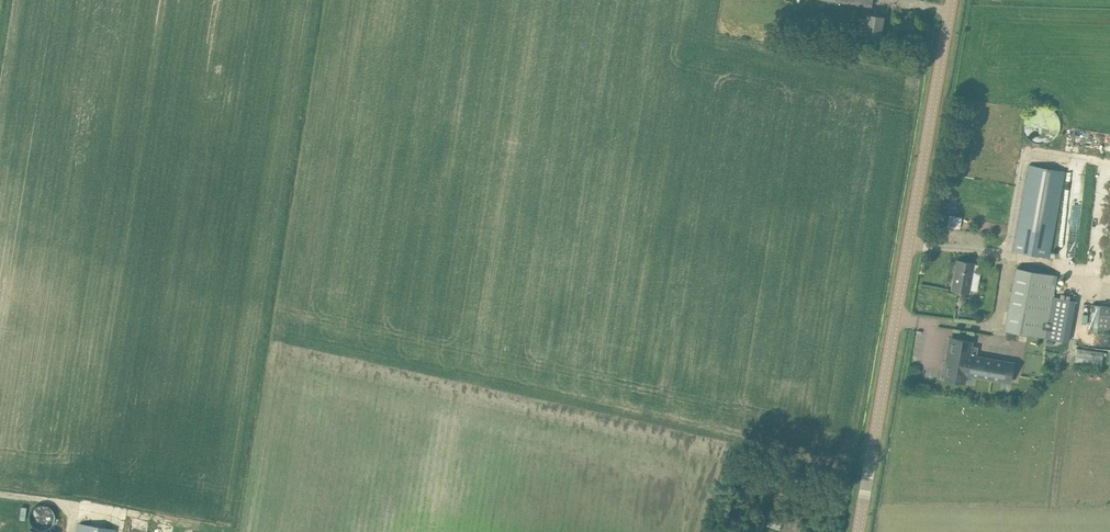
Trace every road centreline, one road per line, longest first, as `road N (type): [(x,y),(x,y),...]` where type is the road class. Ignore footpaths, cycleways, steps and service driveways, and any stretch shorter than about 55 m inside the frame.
road 1 (tertiary): [(858,531),(952,0)]

